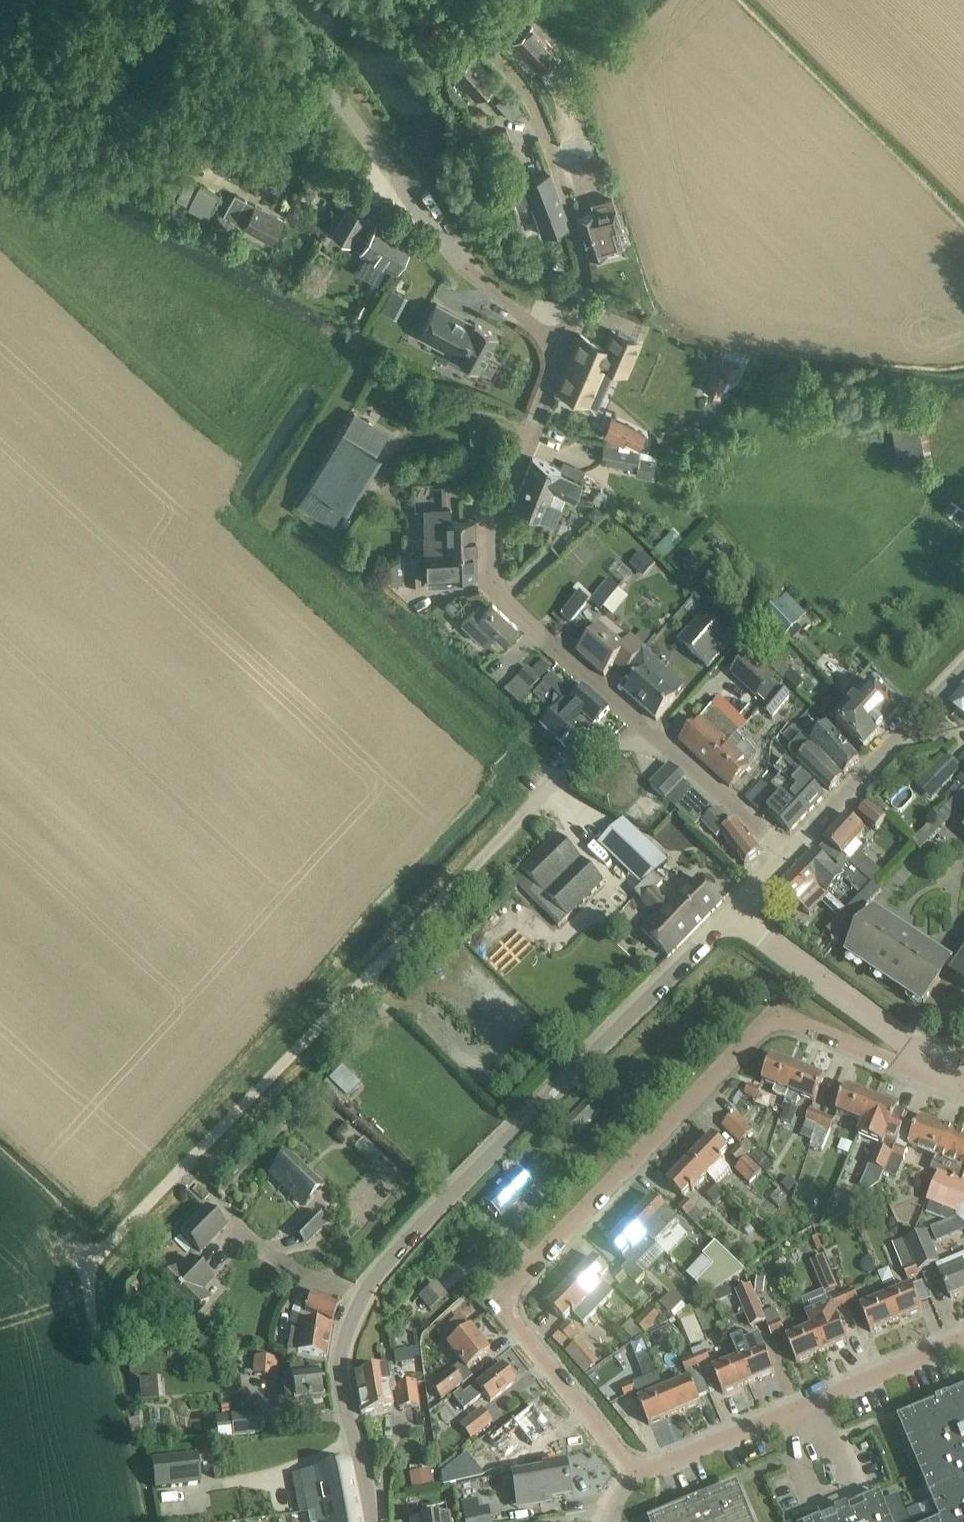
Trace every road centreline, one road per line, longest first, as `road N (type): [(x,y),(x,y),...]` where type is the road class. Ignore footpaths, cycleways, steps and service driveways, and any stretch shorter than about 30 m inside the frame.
road 1 (residential): [(963,1086),(788,1020),(765,1027),(514,1284),(506,1308),(518,1330),(635,1468)]
road 2 (unclassified): [(370,1521),(339,1377),(357,1311),(437,1209),(735,915)]
road 3 (residential): [(789,856),(529,625),(502,592),(492,555),(495,521),(563,343)]
road 4 (residential): [(563,343),(585,265),(543,124),(506,68),(428,0)]
road 5 (residential): [(563,343),(456,261),(337,98),(321,110)]
road 6 (residential): [(635,1468),(963,1340)]
road 7 (residential): [(963,1083),(735,915)]
road 8 (unclassified): [(789,856),(963,676)]

